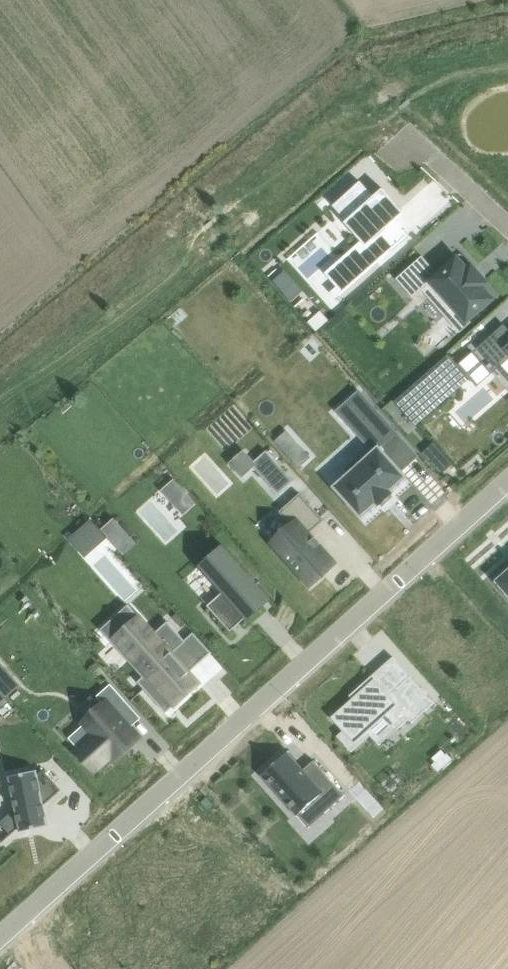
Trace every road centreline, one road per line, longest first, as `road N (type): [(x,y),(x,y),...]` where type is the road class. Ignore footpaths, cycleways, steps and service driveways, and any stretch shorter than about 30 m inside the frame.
road 1 (residential): [(507,482),(0,936)]
road 2 (residential): [(507,224),(432,155),(405,150)]

